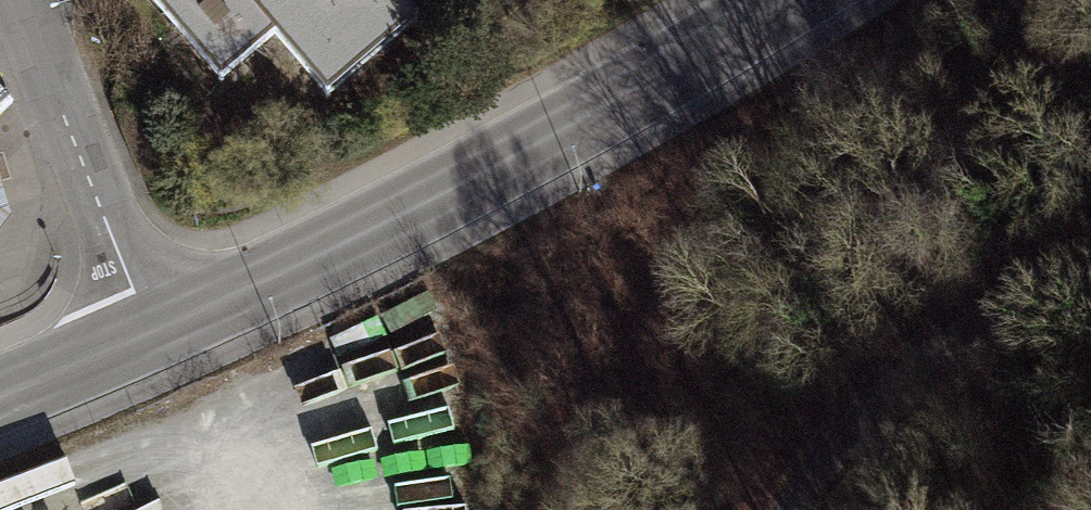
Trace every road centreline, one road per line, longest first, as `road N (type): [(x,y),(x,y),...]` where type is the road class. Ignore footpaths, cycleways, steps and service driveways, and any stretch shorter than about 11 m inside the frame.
road 1 (secondary): [(779,0),(439,195),(150,333)]
road 2 (residential): [(150,333),(21,0)]
road 3 (track): [(818,509),(924,374),(1090,300)]
road 4 (secondary): [(150,333),(0,394)]

